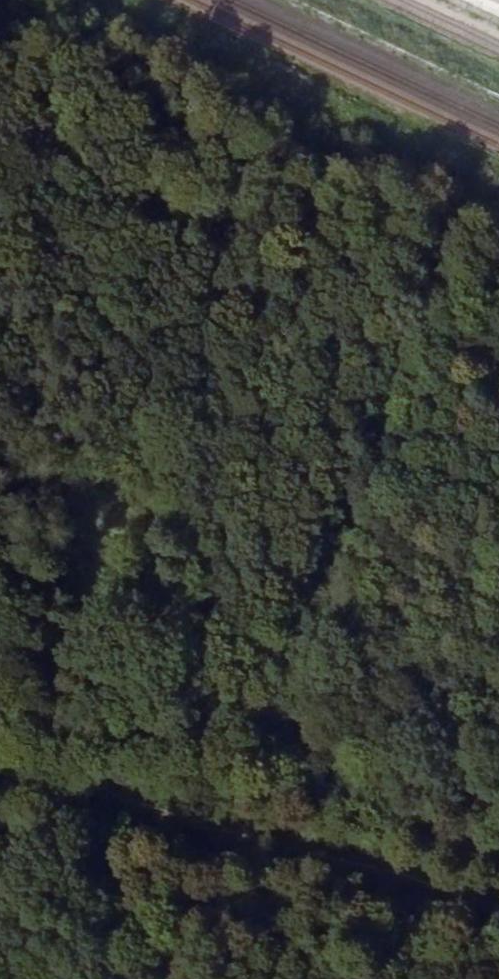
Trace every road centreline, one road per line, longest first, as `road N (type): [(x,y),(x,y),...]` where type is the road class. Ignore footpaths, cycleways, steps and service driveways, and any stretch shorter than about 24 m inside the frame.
road 1 (track): [(0,768),(498,909)]

